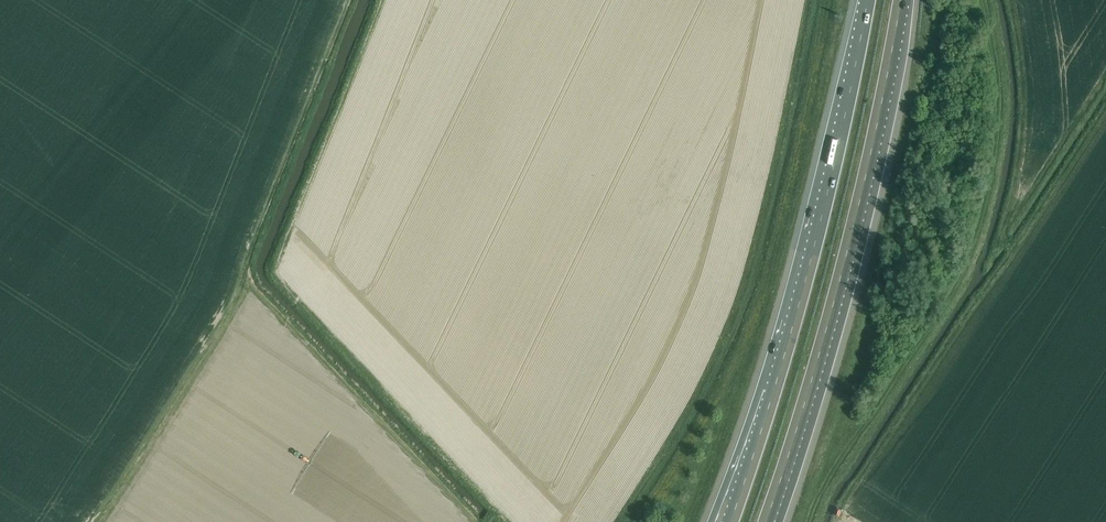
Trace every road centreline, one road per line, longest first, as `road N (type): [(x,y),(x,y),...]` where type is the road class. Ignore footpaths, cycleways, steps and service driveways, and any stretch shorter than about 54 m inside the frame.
road 1 (motorway): [(868,0),(812,251),(730,521)]
road 2 (motorway): [(766,521),(845,258),(899,0)]

